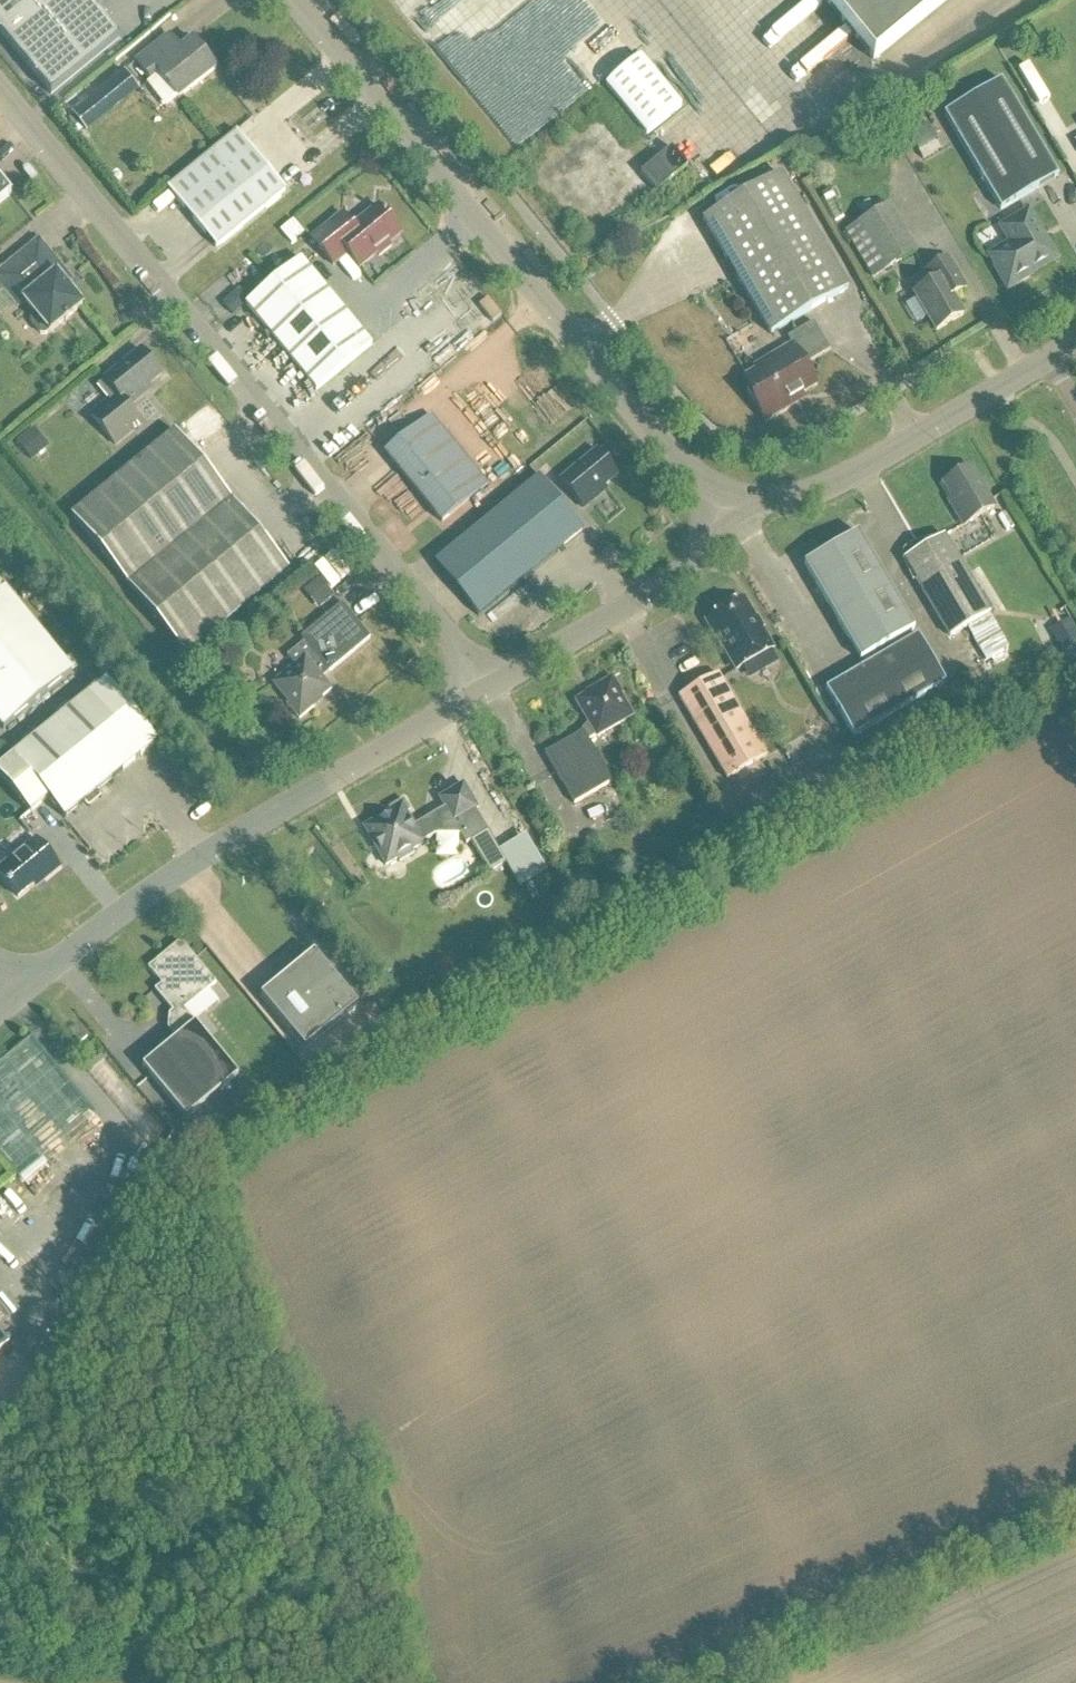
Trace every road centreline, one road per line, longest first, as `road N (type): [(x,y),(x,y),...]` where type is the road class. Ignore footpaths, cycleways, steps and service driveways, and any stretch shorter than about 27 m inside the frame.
road 1 (unclassified): [(488,688),(0,94)]
road 2 (unclassified): [(18,994),(237,835),(488,688)]
road 3 (residential): [(579,348),(289,0)]
road 4 (residential): [(726,496),(782,500),(841,482),(1051,360)]
road 5 (unclassified): [(488,688),(670,584),(700,549),(726,496)]
road 6 (residential): [(579,348),(672,458),(726,496)]

